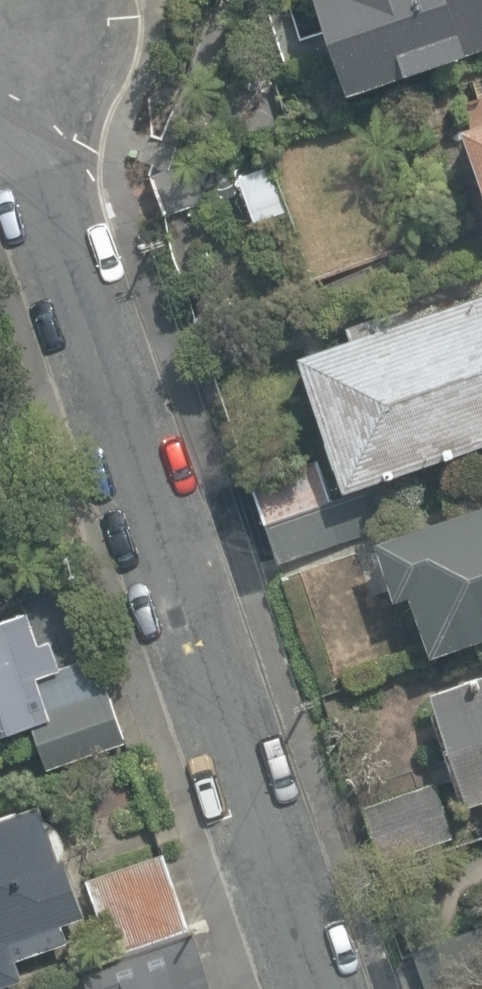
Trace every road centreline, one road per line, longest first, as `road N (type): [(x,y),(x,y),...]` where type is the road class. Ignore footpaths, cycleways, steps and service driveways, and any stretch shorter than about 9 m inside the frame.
road 1 (residential): [(312,988),(10,144),(0,137)]

